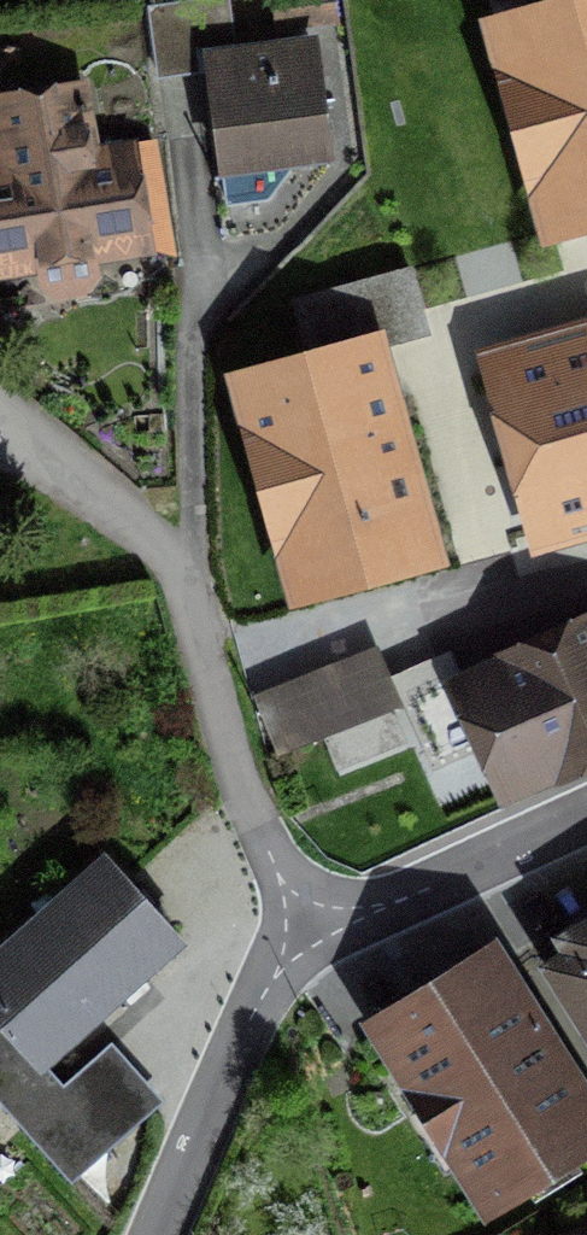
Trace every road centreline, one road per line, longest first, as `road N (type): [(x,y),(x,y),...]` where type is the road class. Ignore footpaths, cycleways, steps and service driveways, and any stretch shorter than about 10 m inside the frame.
road 1 (residential): [(160,1234),(255,1011),(311,928),(586,810)]

